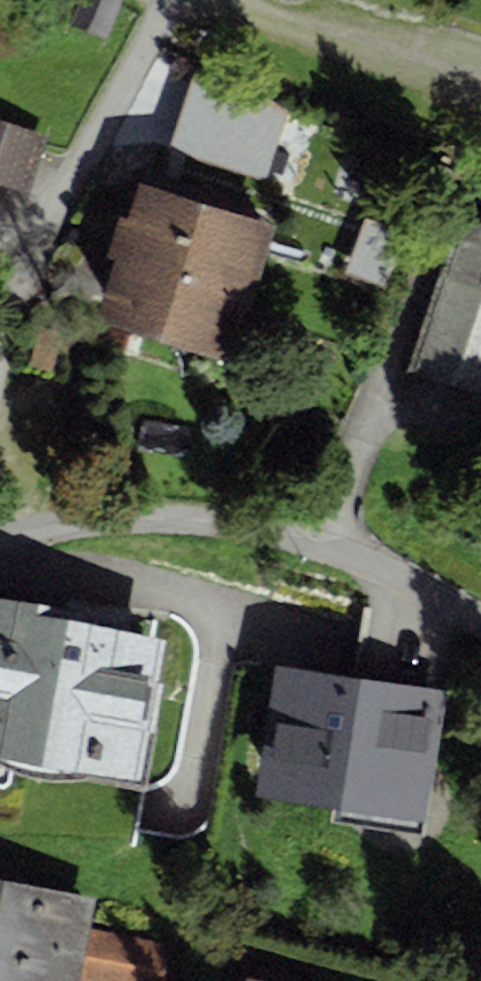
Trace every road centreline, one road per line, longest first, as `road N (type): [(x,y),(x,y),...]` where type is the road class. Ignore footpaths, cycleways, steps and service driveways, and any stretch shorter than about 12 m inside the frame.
road 1 (residential): [(0,534),(93,513),(207,518),(328,546),(480,624)]
road 2 (residential): [(0,328),(20,266),(164,0)]

